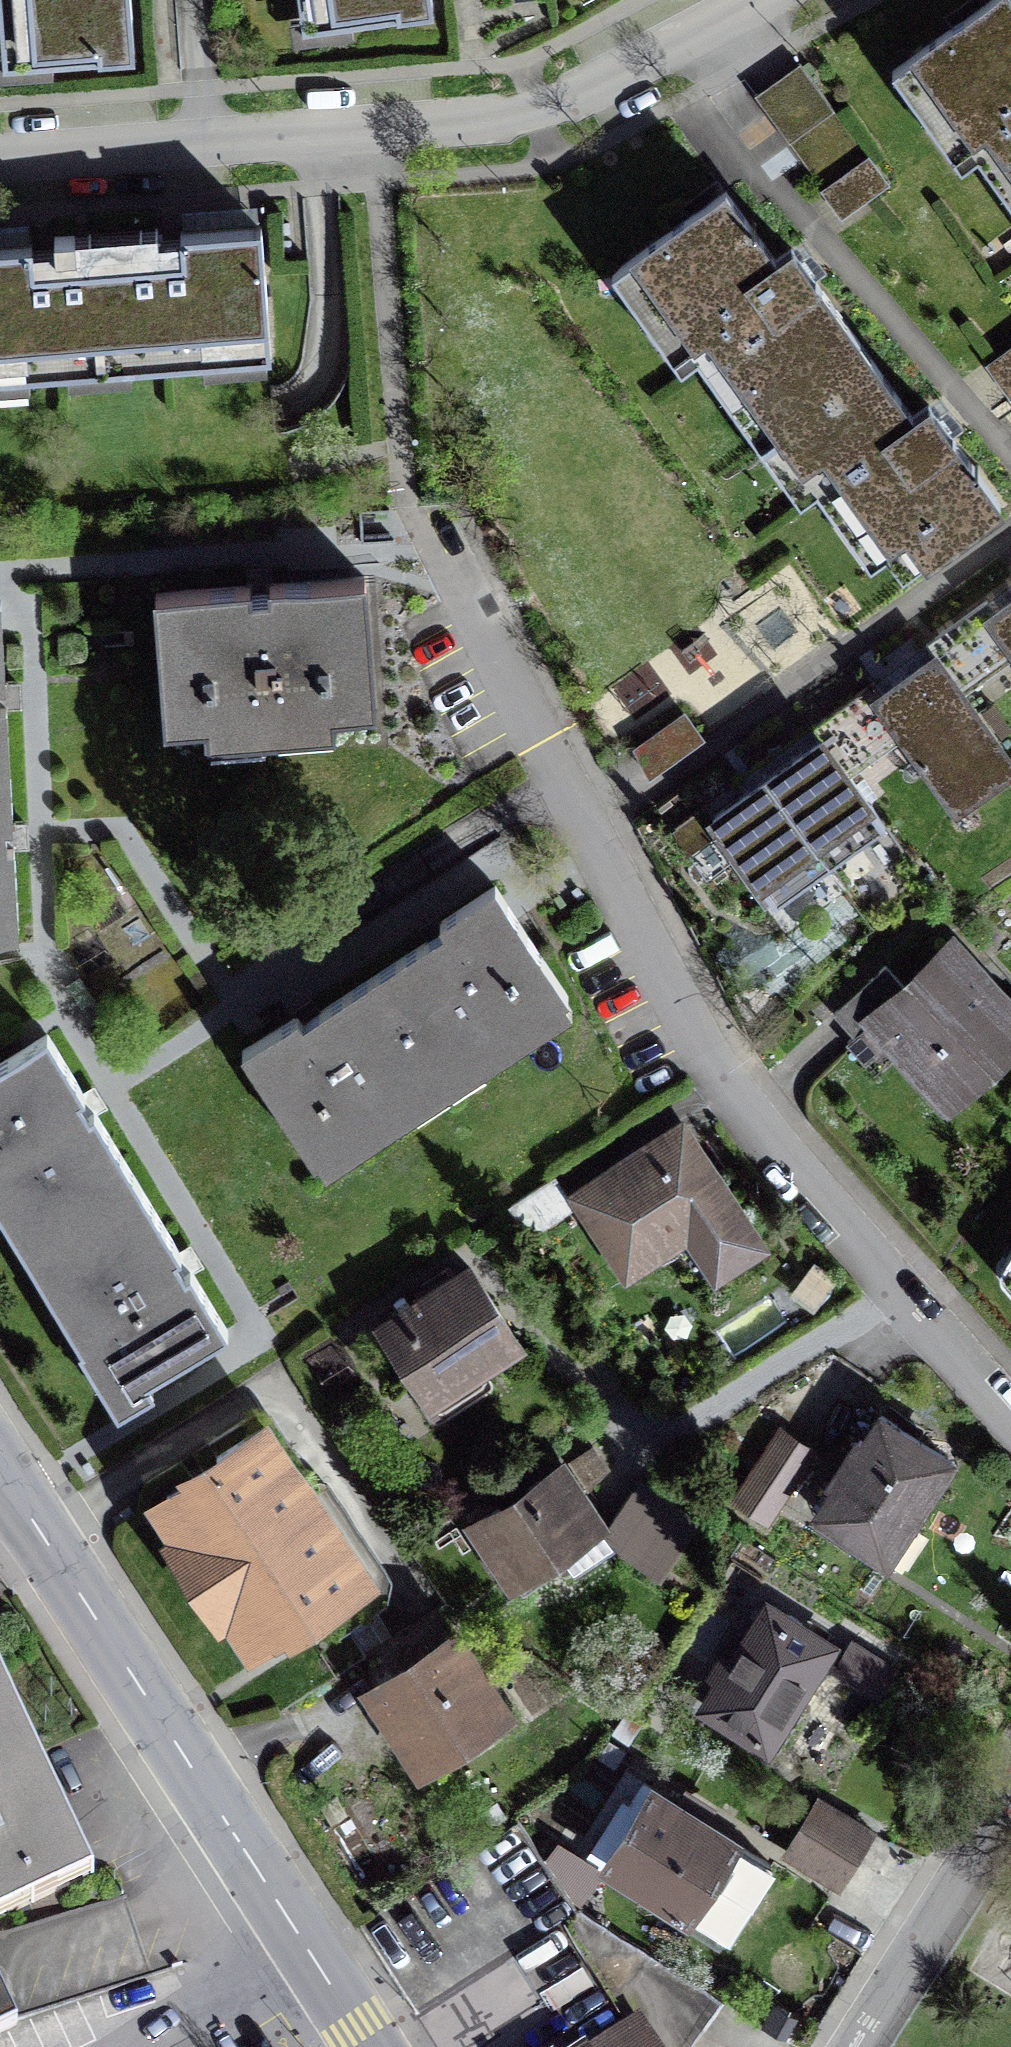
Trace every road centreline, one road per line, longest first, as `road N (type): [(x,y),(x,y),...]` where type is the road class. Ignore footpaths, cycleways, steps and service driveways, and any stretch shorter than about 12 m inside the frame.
road 1 (residential): [(429,550),(702,1045),(1010,1409)]
road 2 (tertiary): [(371,2046),(0,1469)]
road 3 (residential): [(377,128),(482,125),(605,87),(770,0)]
road 4 (residential): [(0,157),(377,128)]
road 5 (residential): [(860,2046),(1010,1808)]
road 6 (residential): [(377,128),(396,379)]

